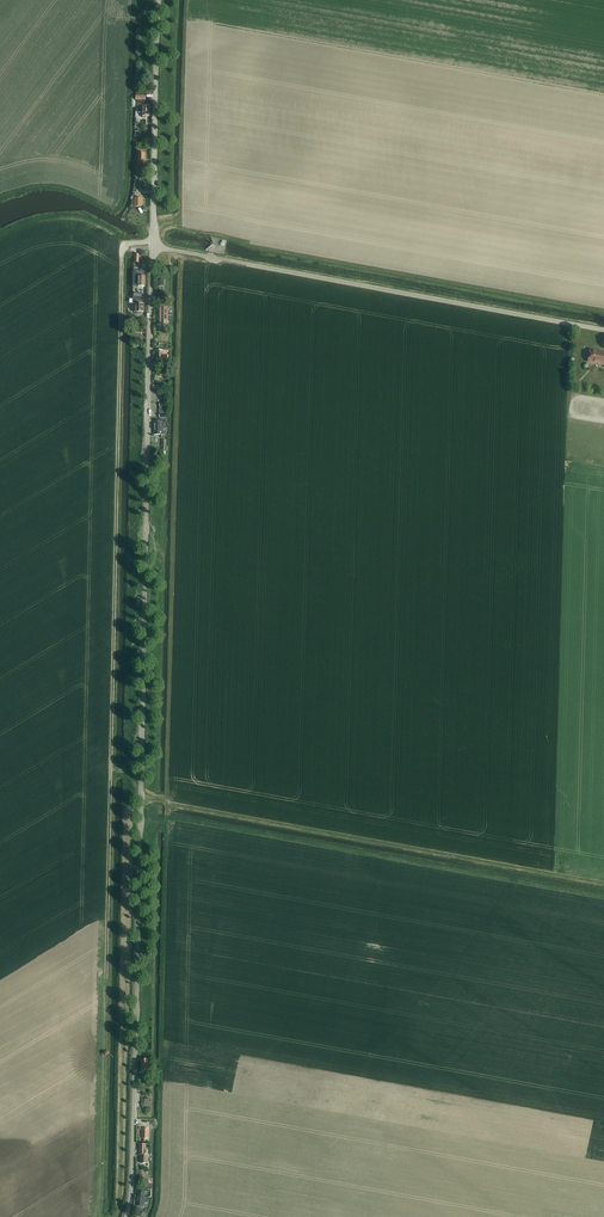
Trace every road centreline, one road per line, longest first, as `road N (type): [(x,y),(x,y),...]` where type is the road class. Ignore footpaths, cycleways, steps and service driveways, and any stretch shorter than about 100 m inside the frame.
road 1 (unclassified): [(126,1216),(159,0)]

